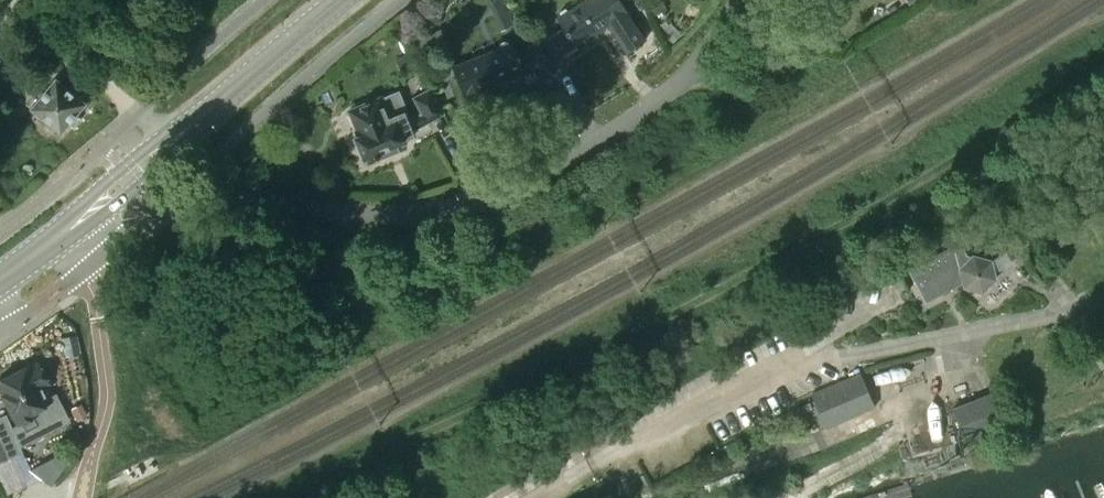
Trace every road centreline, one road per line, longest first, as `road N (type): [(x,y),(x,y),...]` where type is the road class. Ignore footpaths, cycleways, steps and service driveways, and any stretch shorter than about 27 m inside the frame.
road 1 (unclassified): [(84,269),(157,209),(179,202),(231,196),(389,214),(438,209),(531,178),(673,93),(713,55),(742,0)]
road 2 (secondary): [(60,237),(348,0)]
road 3 (residential): [(543,497),(823,353)]
road 4 (track): [(138,115),(14,0)]

